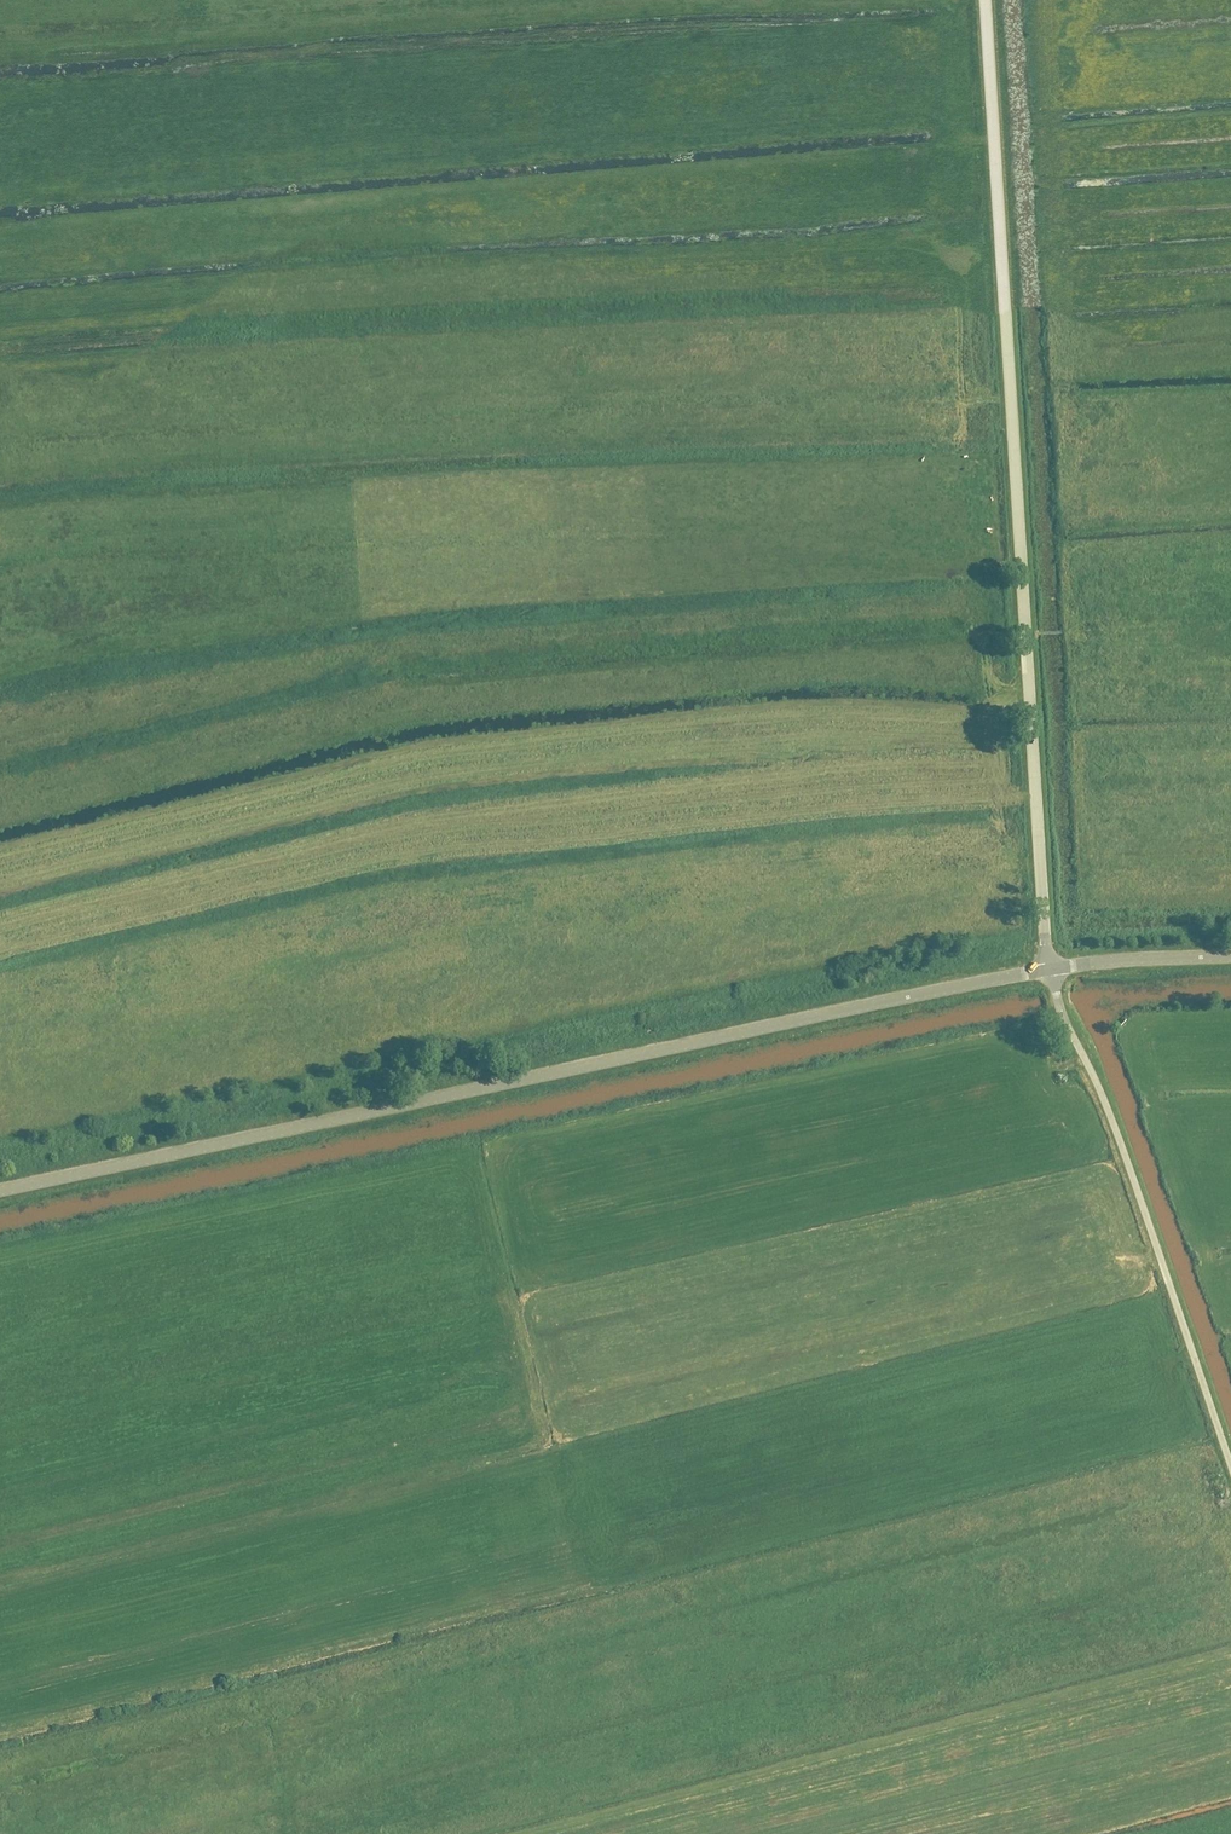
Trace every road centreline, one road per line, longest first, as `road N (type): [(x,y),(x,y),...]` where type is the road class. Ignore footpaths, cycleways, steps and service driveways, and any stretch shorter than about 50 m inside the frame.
road 1 (unclassified): [(0,1194),(1048,971)]
road 2 (unclassified): [(1048,971),(984,0)]
road 3 (unclassified): [(1230,1472),(1116,1134),(1048,971)]
road 4 (unclassified): [(1048,971),(1230,957)]

